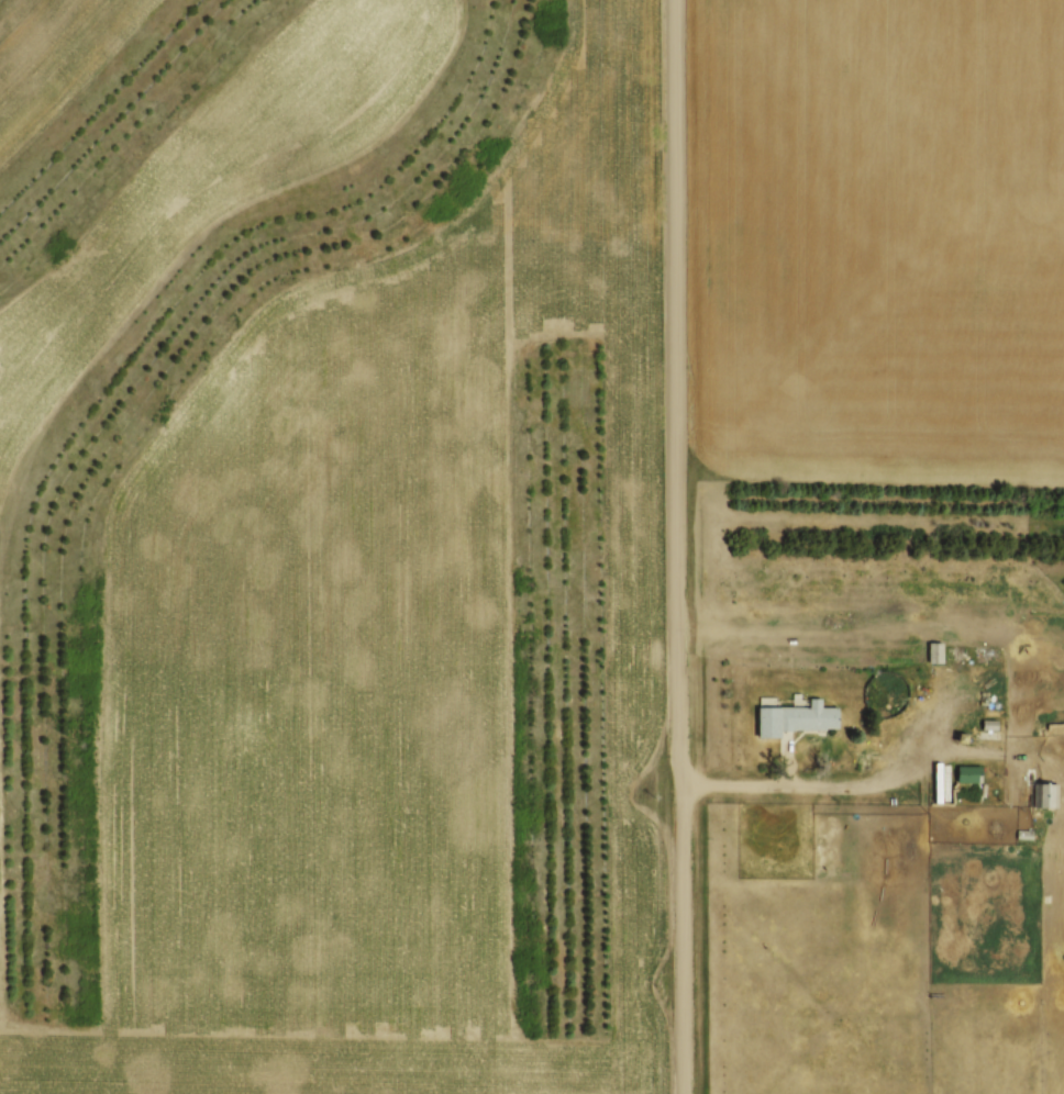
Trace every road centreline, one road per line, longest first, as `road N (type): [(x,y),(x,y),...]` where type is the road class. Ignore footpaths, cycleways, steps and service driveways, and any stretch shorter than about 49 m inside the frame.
road 1 (tertiary): [(674,0),(685,1093)]

